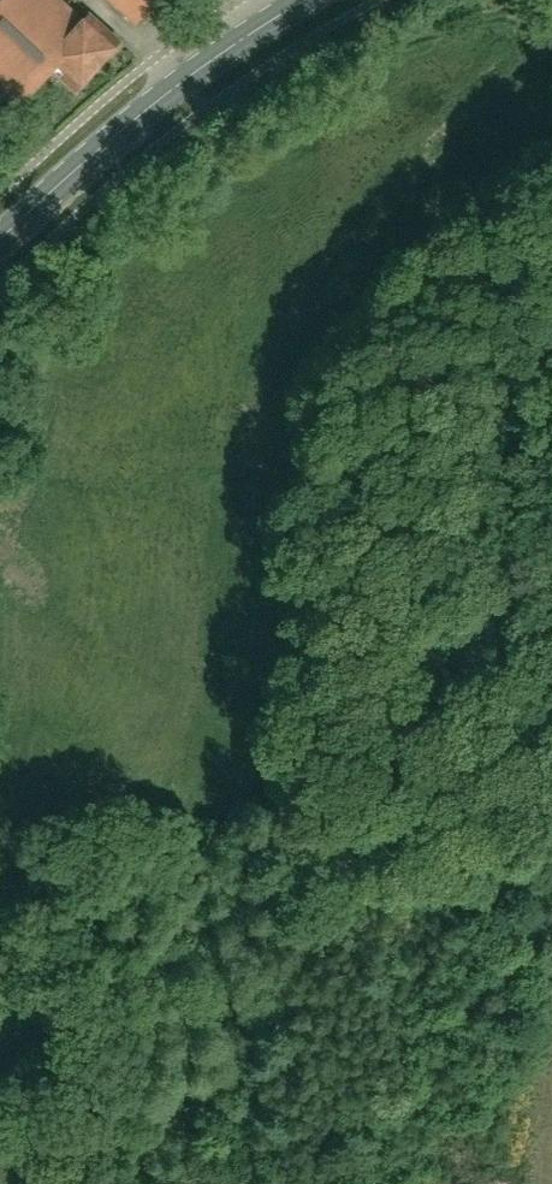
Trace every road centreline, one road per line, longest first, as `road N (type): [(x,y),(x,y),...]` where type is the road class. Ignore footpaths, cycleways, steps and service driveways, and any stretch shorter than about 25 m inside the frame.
road 1 (primary): [(0,242),(144,116),(309,0)]

